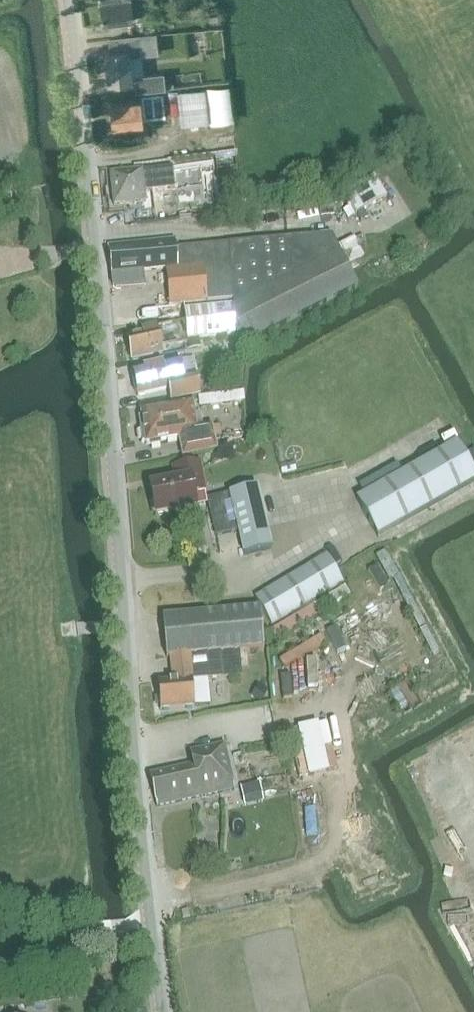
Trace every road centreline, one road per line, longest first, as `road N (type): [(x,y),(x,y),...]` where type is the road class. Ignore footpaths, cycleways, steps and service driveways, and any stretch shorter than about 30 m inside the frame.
road 1 (tertiary): [(162,1011),(130,728),(107,375),(69,0)]

